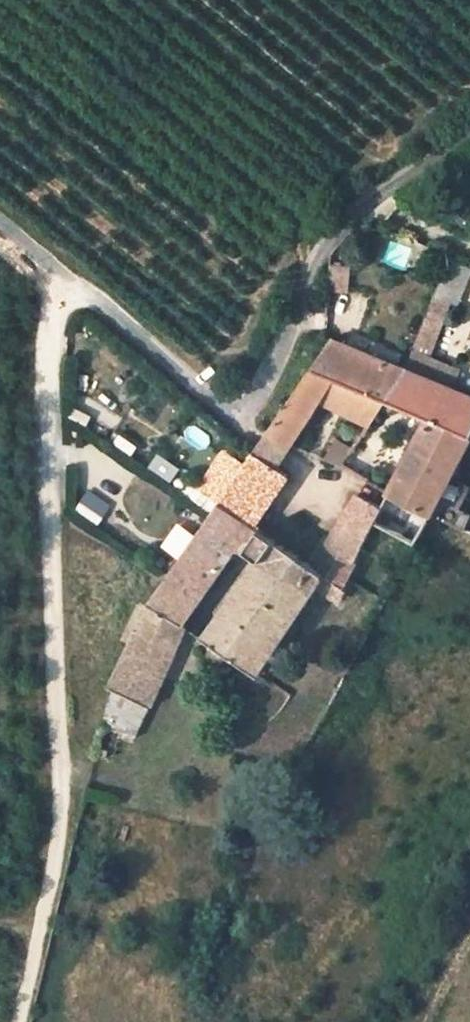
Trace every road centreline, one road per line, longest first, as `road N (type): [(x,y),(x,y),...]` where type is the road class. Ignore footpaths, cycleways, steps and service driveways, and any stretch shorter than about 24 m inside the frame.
road 1 (unclassified): [(469,110),(306,250),(234,412),(0,223)]

